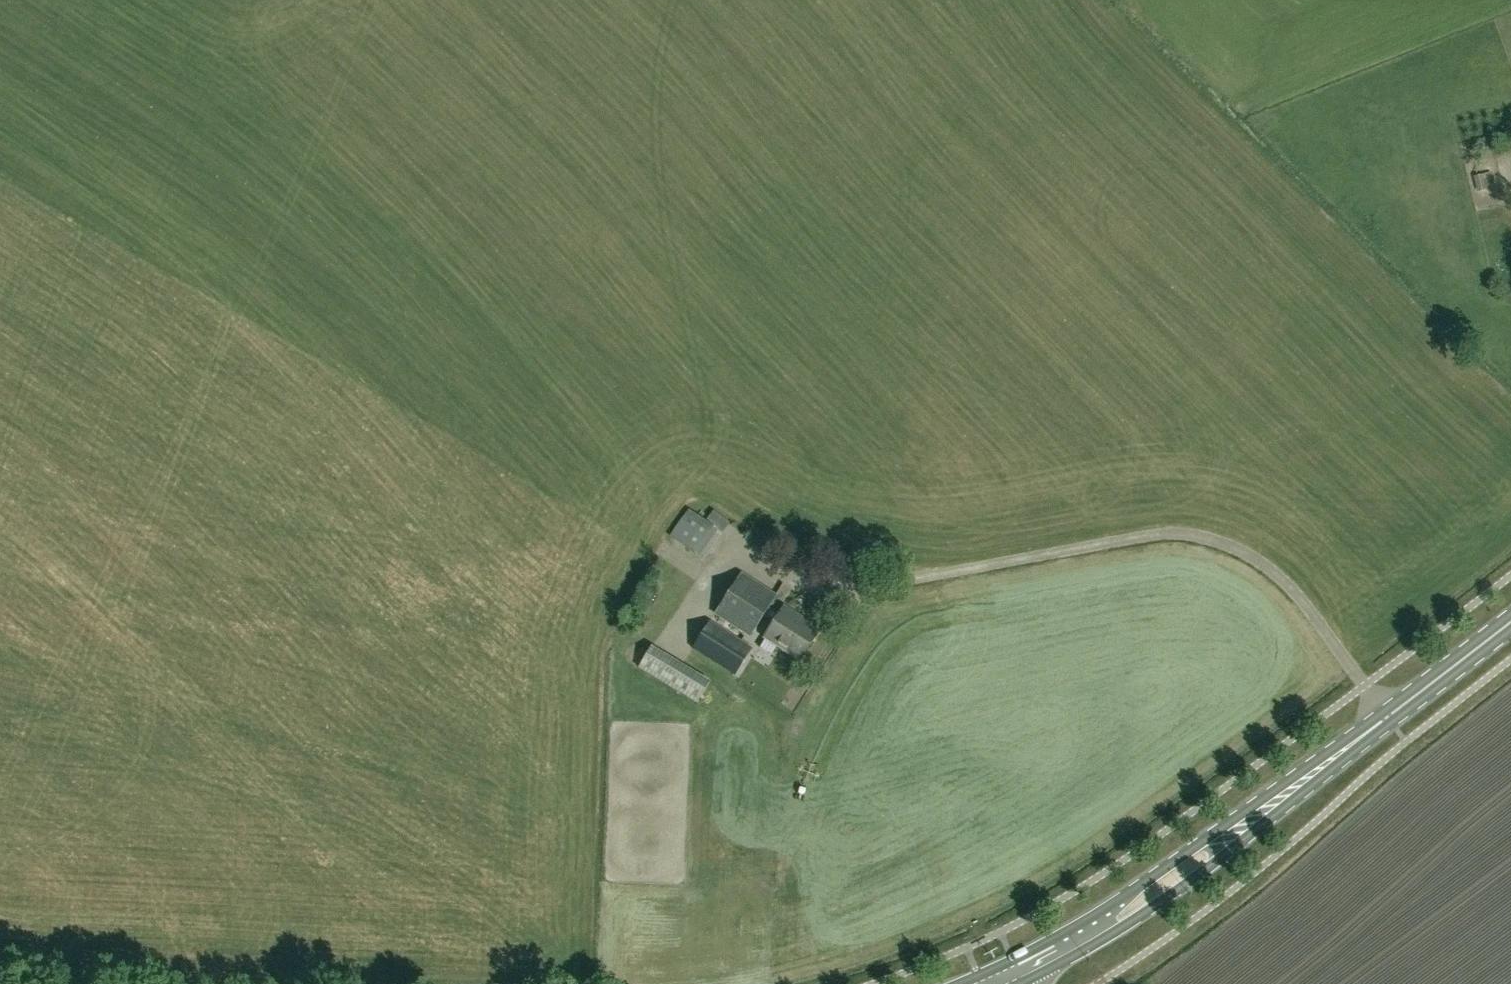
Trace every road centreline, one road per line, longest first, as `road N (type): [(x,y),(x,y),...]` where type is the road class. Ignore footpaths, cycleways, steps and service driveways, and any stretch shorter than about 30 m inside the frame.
road 1 (secondary): [(1002,983),(1149,905),(1510,624)]

